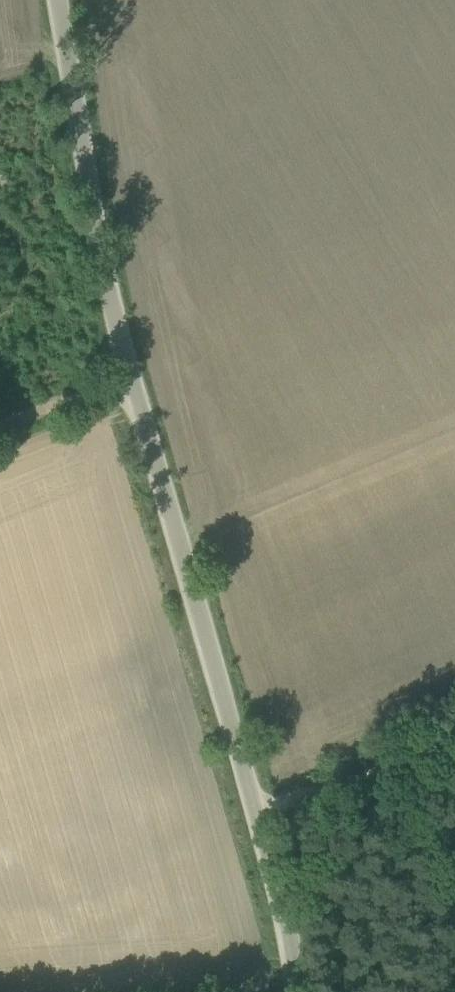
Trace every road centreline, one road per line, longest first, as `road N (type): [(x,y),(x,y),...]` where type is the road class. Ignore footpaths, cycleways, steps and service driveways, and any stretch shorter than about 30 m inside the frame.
road 1 (unclassified): [(296,991),(260,820),(136,385)]
road 2 (residential): [(136,385),(60,0)]
road 3 (track): [(454,730),(260,820)]
road 4 (track): [(136,385),(0,428)]

